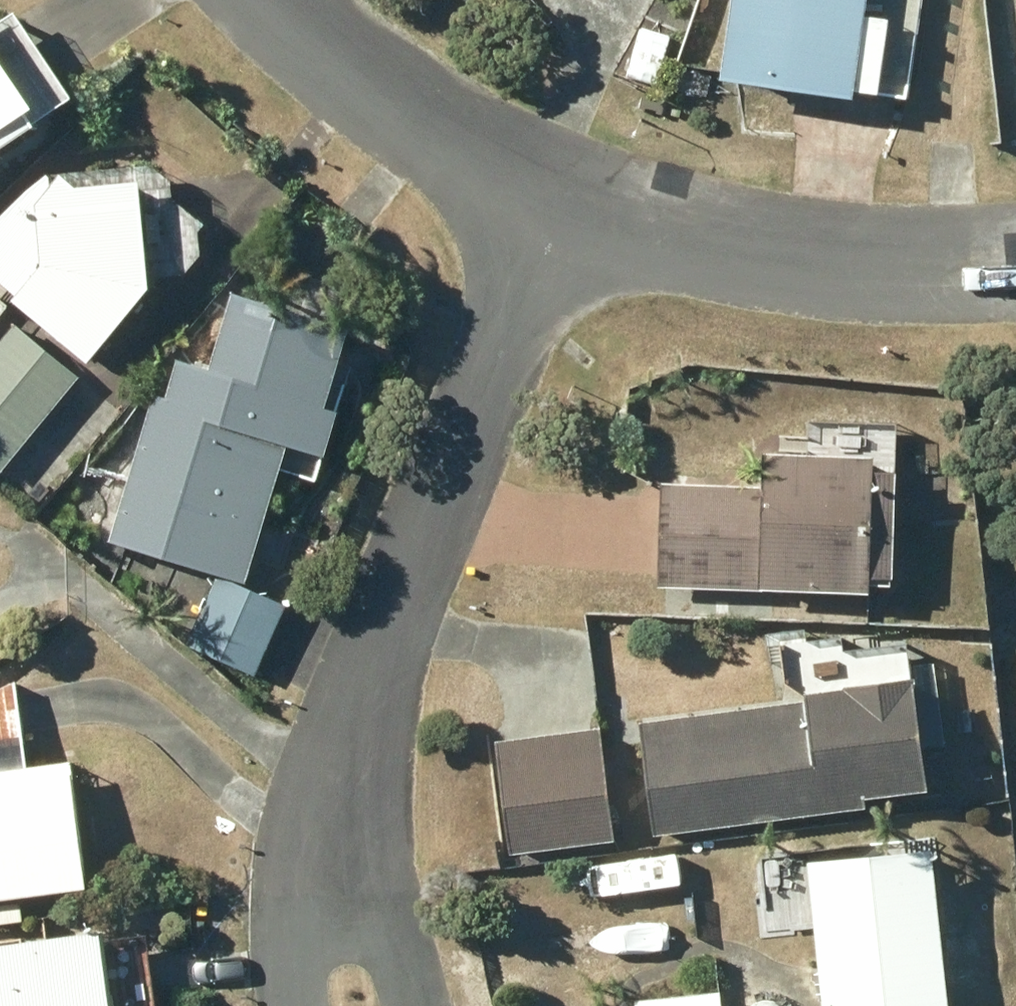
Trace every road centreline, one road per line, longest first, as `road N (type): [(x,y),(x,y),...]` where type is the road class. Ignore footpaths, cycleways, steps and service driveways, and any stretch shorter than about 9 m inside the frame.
road 1 (residential): [(341,750),(559,162)]
road 2 (residential): [(1015,234),(903,233),(711,210),(559,162)]
road 3 (residential): [(559,162),(394,66),(310,0)]
road 4 (residential): [(341,750),(411,1005)]
road 5 (residential): [(299,905),(341,750)]

